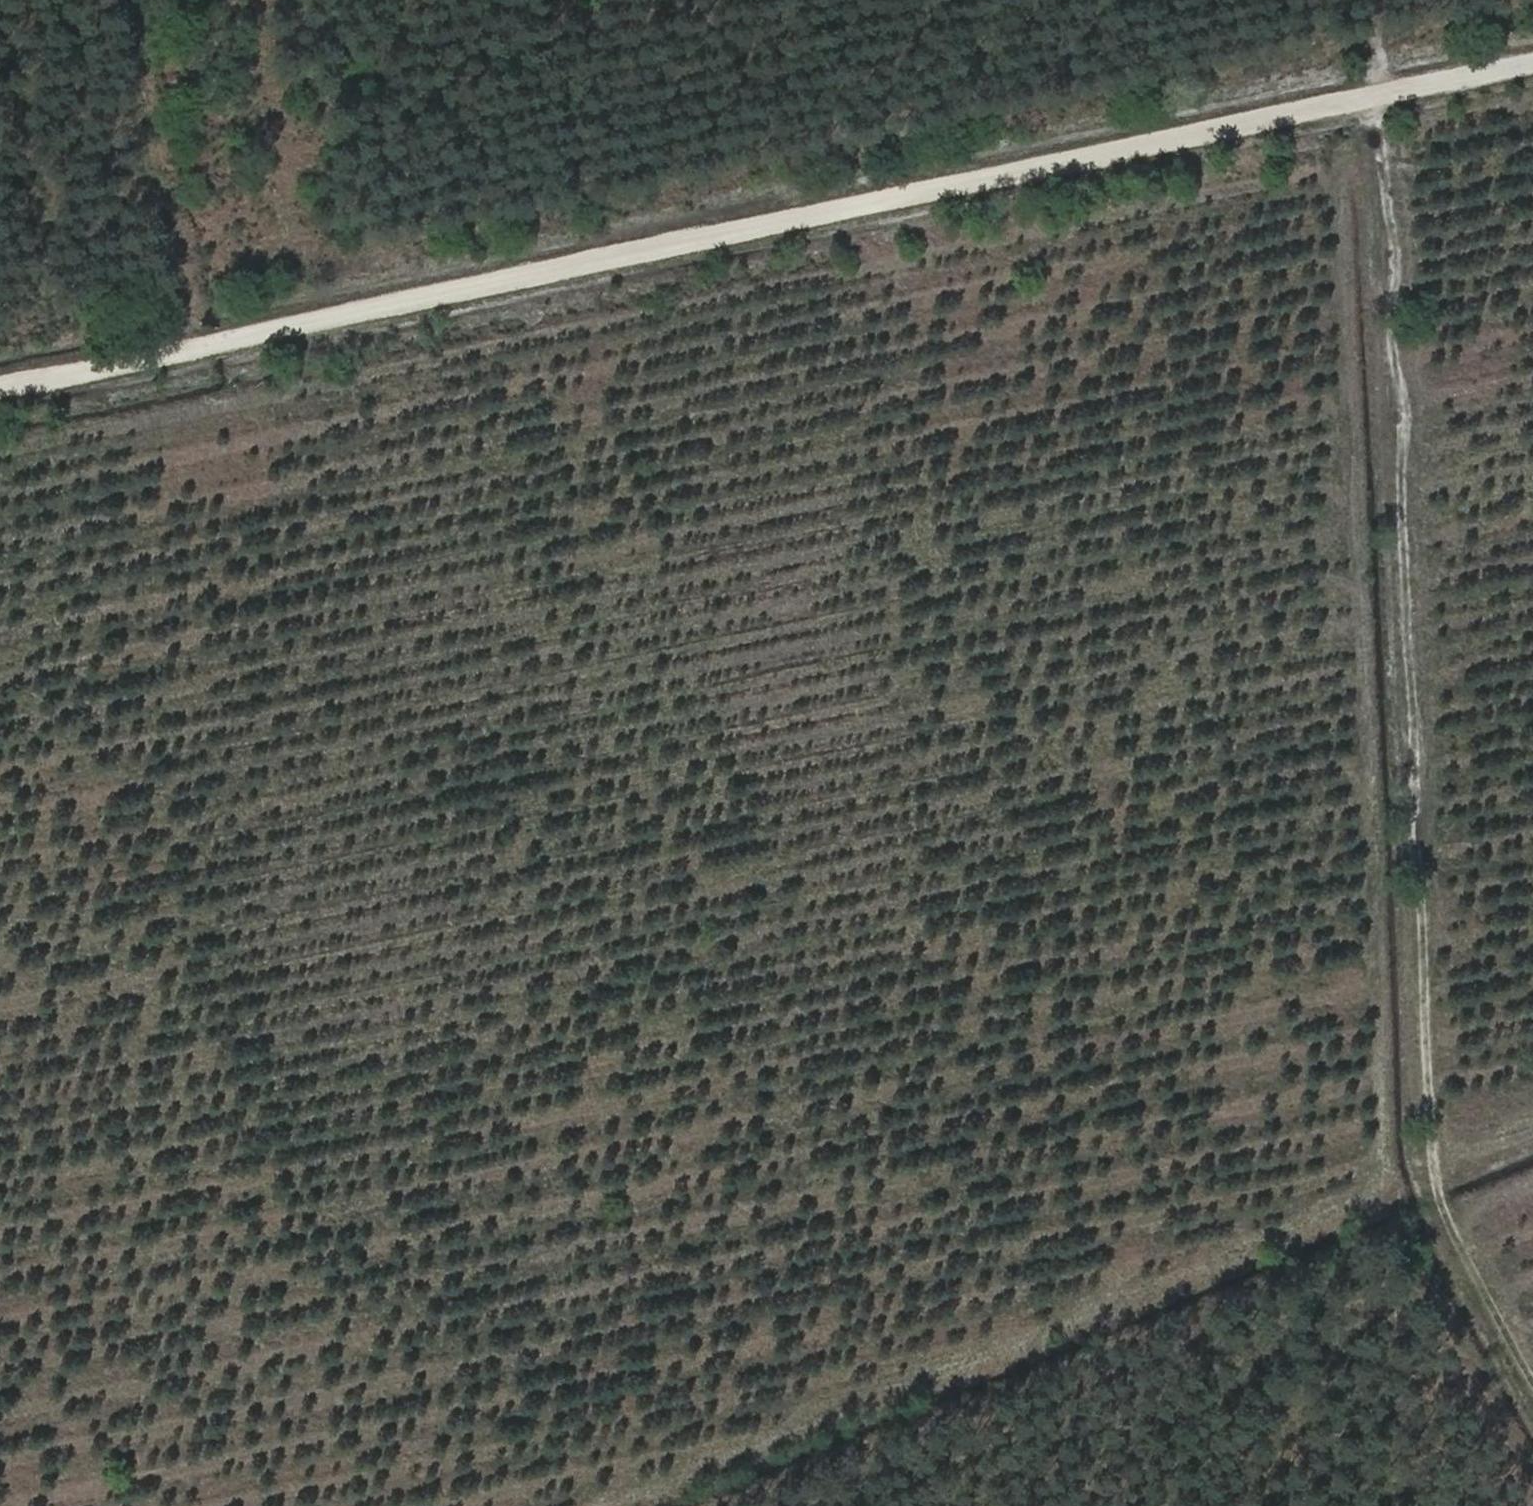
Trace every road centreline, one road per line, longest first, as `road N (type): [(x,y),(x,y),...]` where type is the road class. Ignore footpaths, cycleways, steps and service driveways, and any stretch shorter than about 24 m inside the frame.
road 1 (track): [(1532,66),(0,385)]

